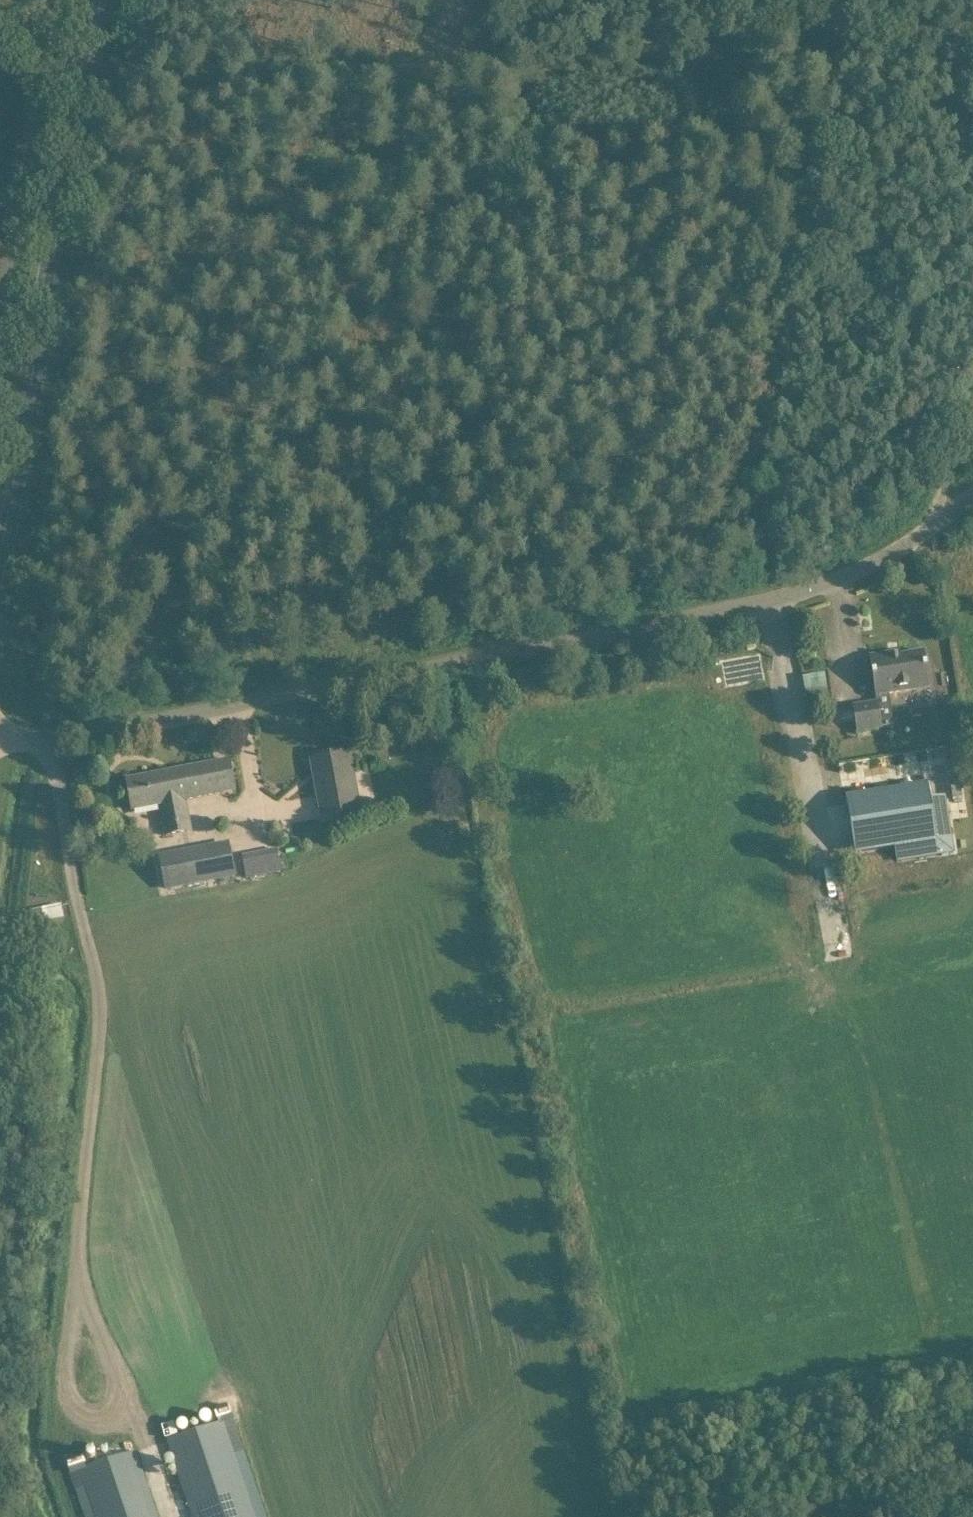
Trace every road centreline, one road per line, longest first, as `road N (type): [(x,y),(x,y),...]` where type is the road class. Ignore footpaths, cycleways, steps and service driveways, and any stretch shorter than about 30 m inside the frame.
road 1 (unclassified): [(0,748),(766,609),(876,574),(958,513)]
road 2 (track): [(972,47),(133,111),(0,33)]
road 3 (secondary): [(94,0),(0,562)]

